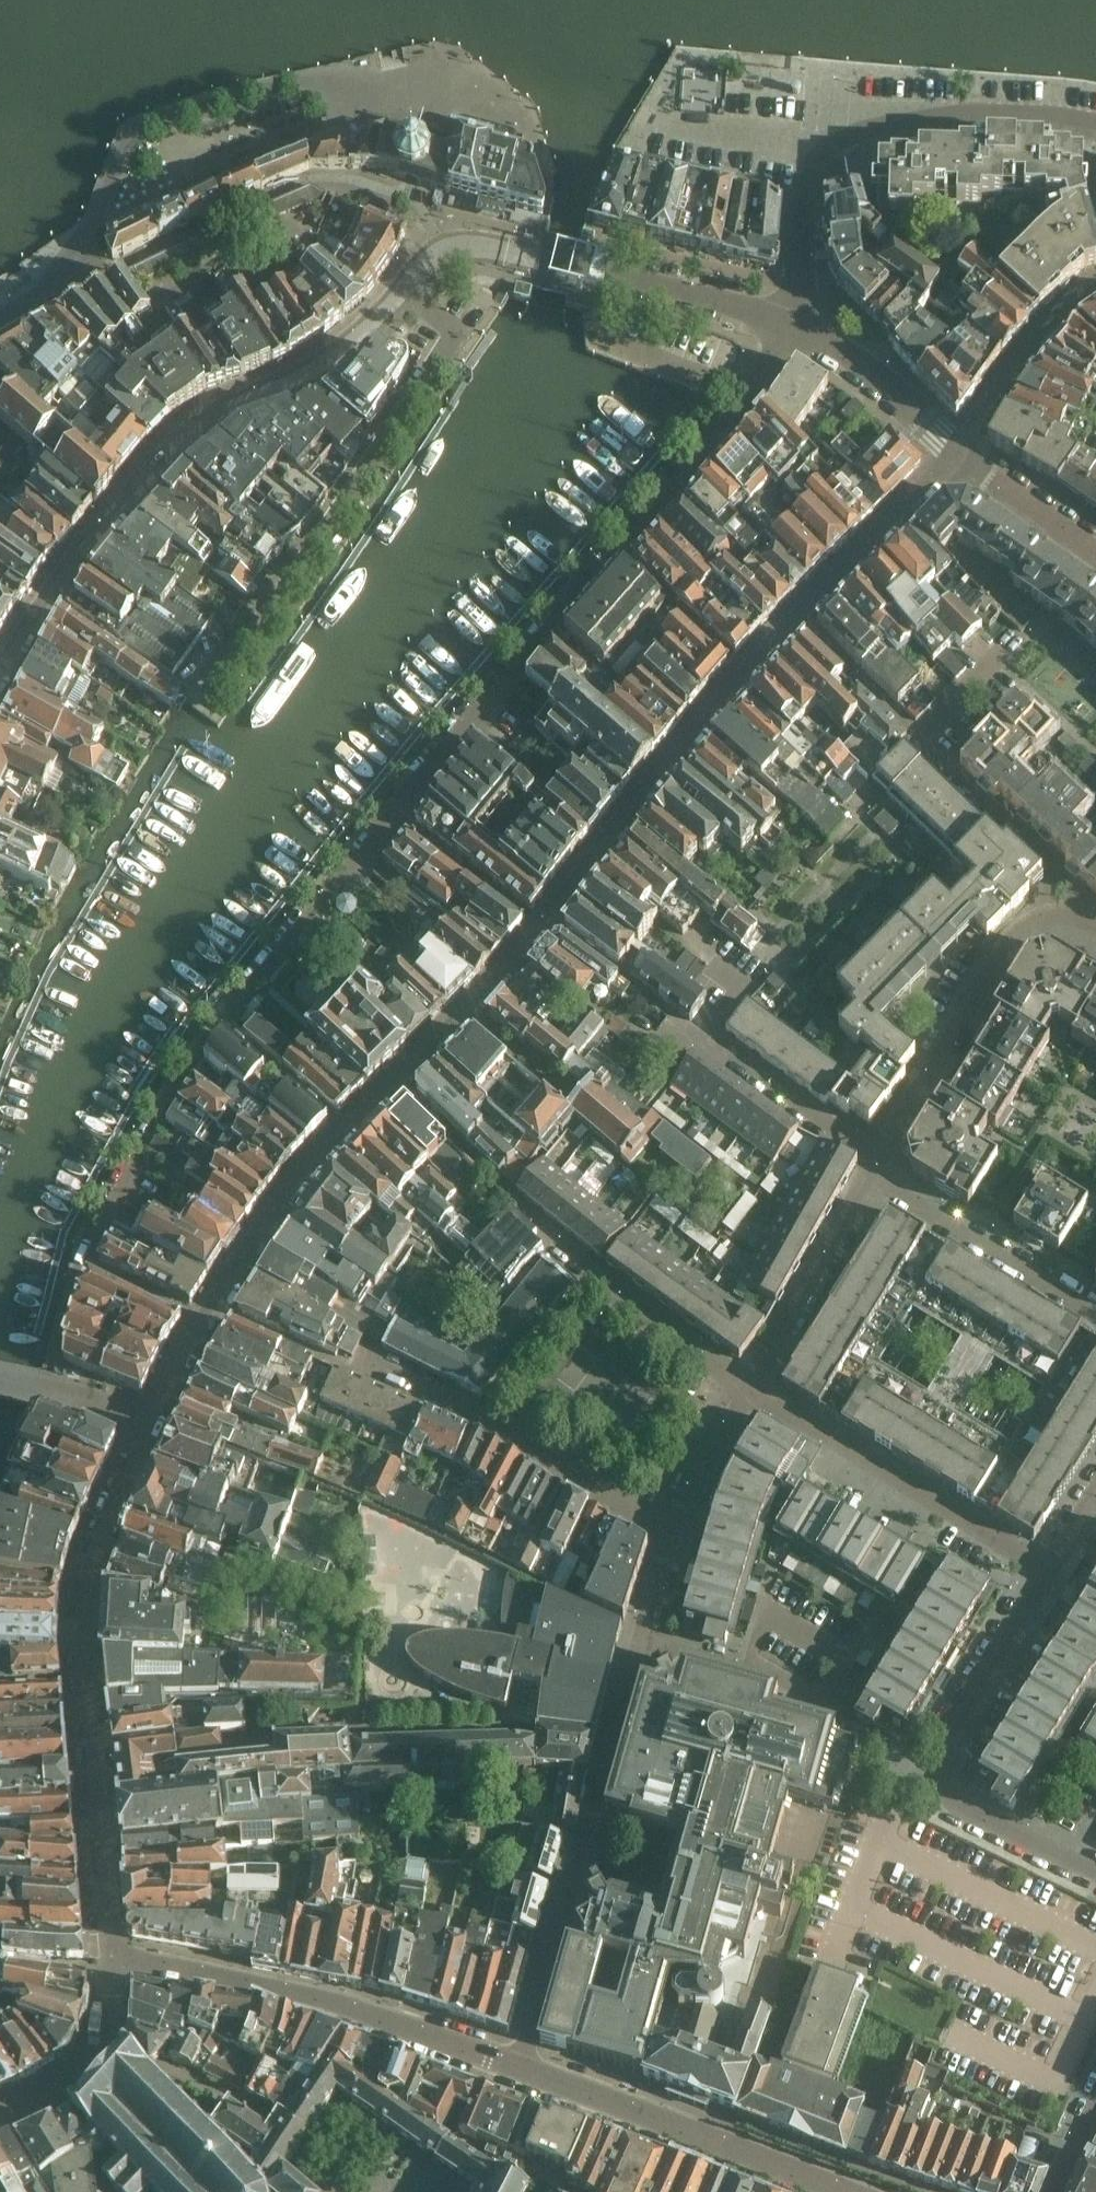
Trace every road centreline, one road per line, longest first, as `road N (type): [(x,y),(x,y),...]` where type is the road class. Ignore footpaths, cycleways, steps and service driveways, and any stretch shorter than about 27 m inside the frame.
road 1 (residential): [(84,1258),(174,1090),(220,1023),(744,401),(795,325)]
road 2 (unclassified): [(151,1427),(203,1320),(274,1211),(343,1128),(481,992),(742,672),(798,618)]
road 3 (unclassified): [(518,2072),(260,1987),(108,1962),(84,1633),(108,1524),(151,1427)]
road 4 (tertiary): [(405,288),(314,368),(222,407),(162,462),(64,576),(0,675)]
road 5 (residential): [(219,687),(462,332),(405,288)]
road 6 (residential): [(66,282),(135,124),(309,78),(438,90)]
road 7 (unclassified): [(638,1641),(518,2072)]
road 8 (residential): [(1095,1875),(949,1800),(933,1776),(941,1745),(1048,1571)]
road 9 (residential): [(66,282),(125,267),(327,178),(405,197),(443,251)]
road 10 (residential): [(666,1535),(472,1425),(333,1362)]
road 11 (tertiary): [(443,251),(509,251),(795,325)]
road 12 (residential): [(1048,1571),(747,1387)]
road 13 (unclassified): [(841,2191),(518,2072)]
road 14 (residential): [(877,1160),(1017,930),(1050,913)]
road 15 (residential): [(747,1387),(517,1203)]
road 16 (unclassified): [(822,153),(853,134),(936,115),(979,110),(1095,123)]
road 17 (residential): [(1095,1316),(869,1178)]
road 18 (residential): [(747,1387),(869,1178)]
road 19 (residential): [(1050,913),(1055,868),(916,735)]
road 20 (unclassified): [(798,618),(957,454)]
road 21 (unclassified): [(1095,285),(1013,365),(957,454)]
road 22 (tertiary): [(795,325),(864,366),(957,454)]
road 23 (residential): [(877,1160),(709,1037)]
road 24 (residential): [(638,1641),(820,1702)]
road 25 (residential): [(822,153),(641,126)]
road 26 (unclassified): [(795,325),(803,185),(822,153)]
road 27 (tertiary): [(1095,555),(957,454)]
road 28 (residential): [(666,1535),(747,1387)]
road 29 (residential): [(916,735),(798,618)]
road 30 (unclassified): [(151,1427),(0,1382)]
road 31 (residential): [(709,1037),(743,984),(685,939)]

